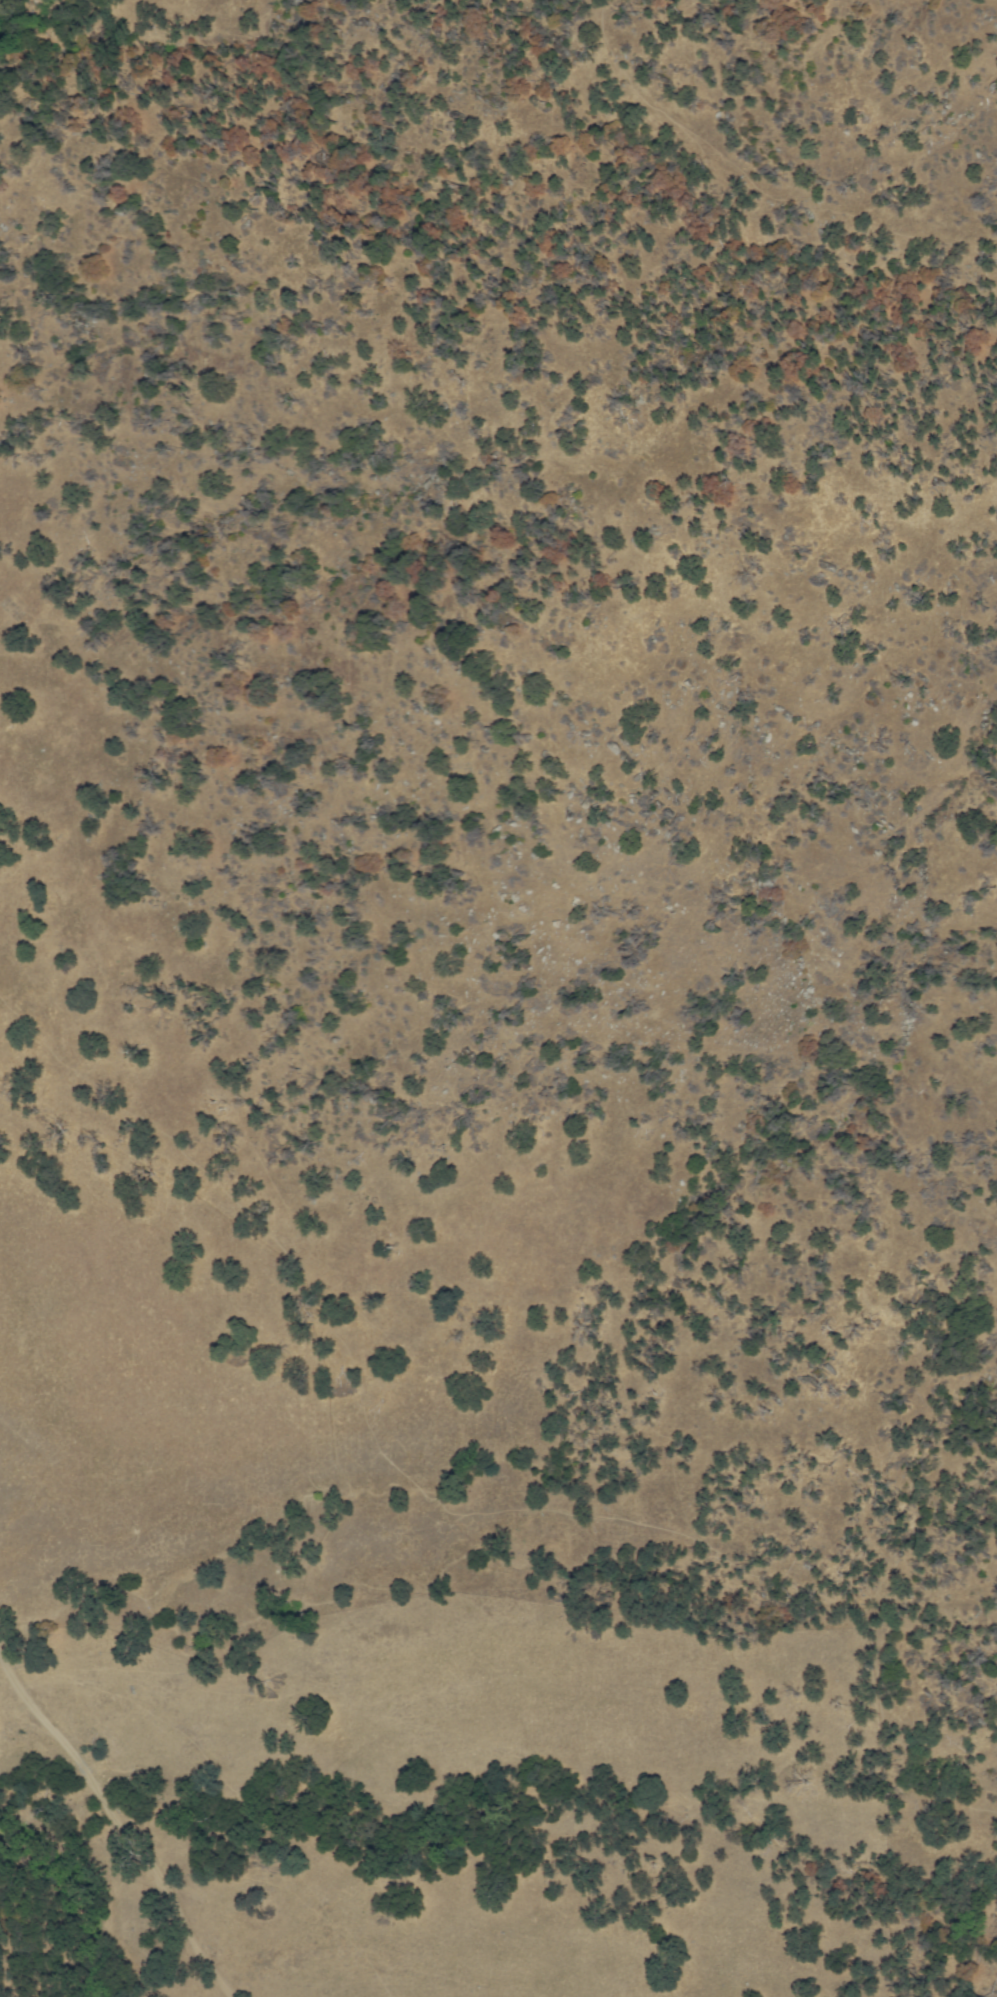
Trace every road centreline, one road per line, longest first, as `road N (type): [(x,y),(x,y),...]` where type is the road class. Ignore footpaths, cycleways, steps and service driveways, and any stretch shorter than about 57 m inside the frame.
road 1 (residential): [(232,1996),(145,1847),(0,1655)]

